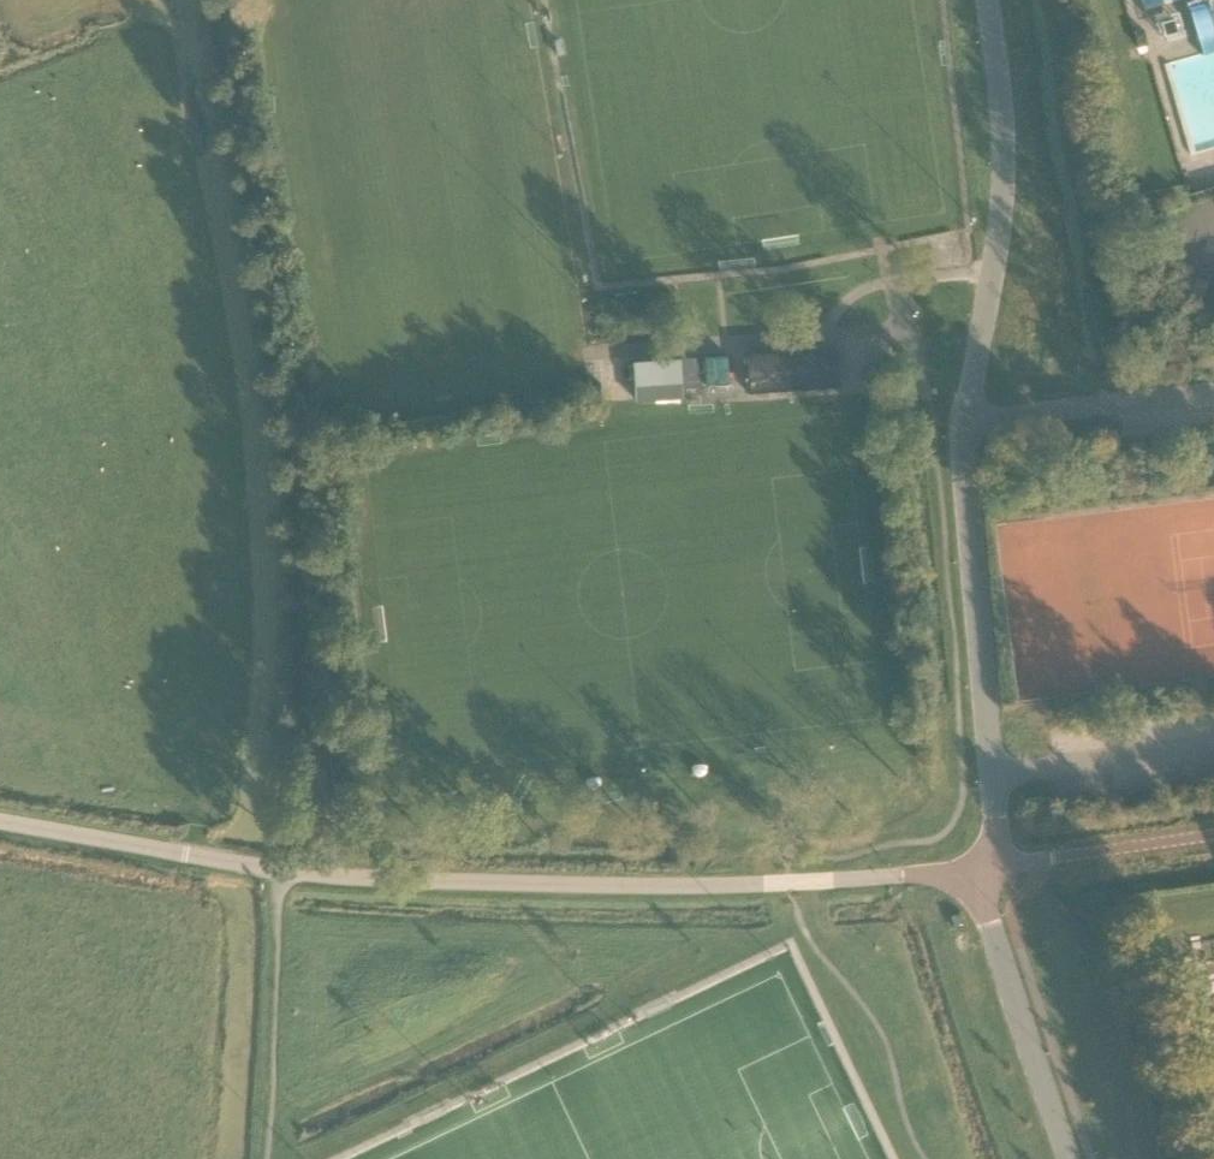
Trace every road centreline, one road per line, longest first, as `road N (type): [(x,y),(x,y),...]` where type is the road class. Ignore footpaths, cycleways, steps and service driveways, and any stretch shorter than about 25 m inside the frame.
road 1 (unclassified): [(0,823),(344,874),(662,884),(987,867)]
road 2 (unclassified): [(987,867),(996,813),(963,423)]
road 3 (unclassified): [(963,423),(1003,177),(988,0)]
road 4 (unclassified): [(987,867),(995,939),(1067,1158)]
road 5 (unclassified): [(963,423),(1213,393)]

